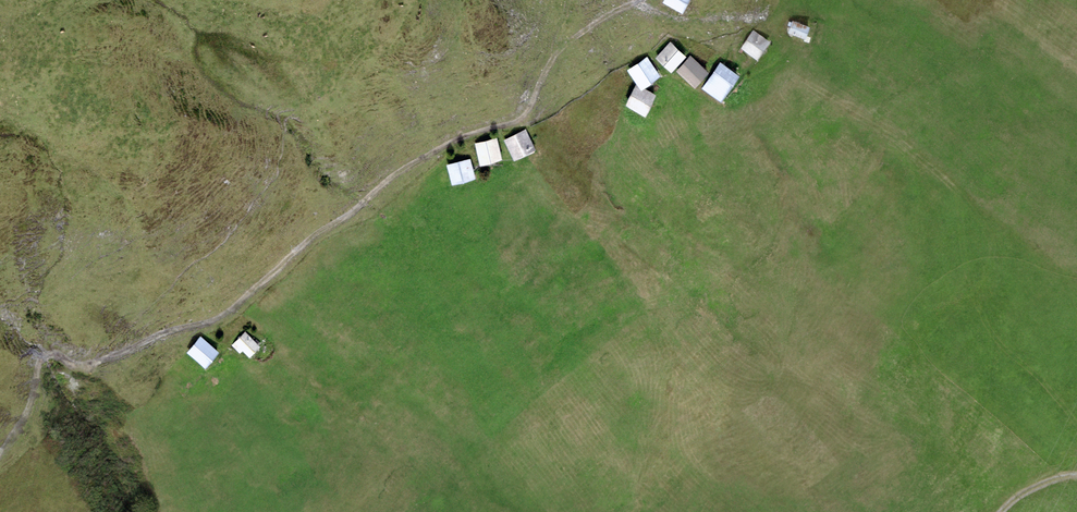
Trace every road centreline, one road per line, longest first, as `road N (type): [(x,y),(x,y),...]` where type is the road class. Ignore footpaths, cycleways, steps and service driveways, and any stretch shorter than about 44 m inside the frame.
road 1 (track): [(0,455),(31,405),(44,357),(90,367),(234,309),(303,242),(404,170),(527,113),(551,66)]

